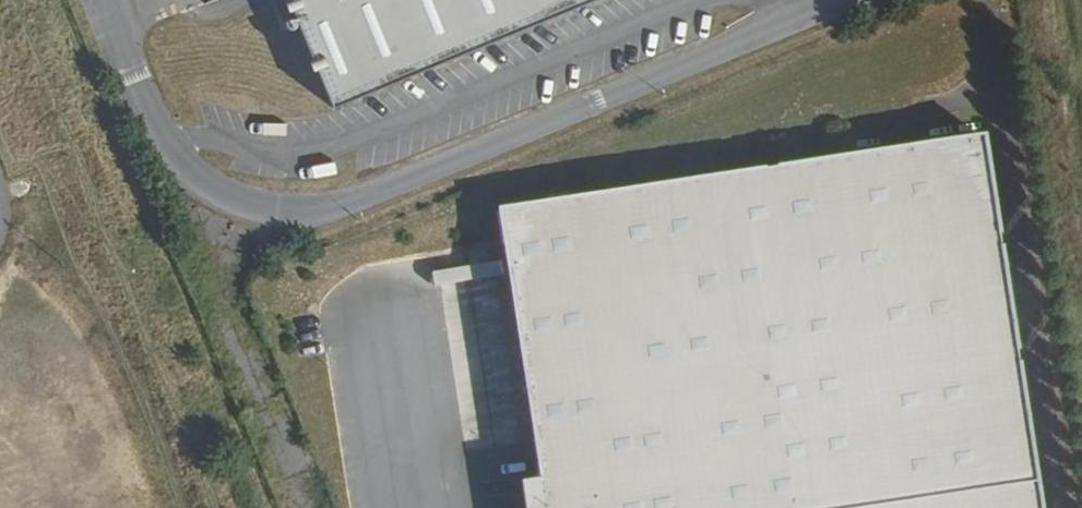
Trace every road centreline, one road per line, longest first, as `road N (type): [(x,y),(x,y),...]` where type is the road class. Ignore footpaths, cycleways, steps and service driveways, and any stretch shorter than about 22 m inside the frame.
road 1 (unclassified): [(399,507),(370,295)]

